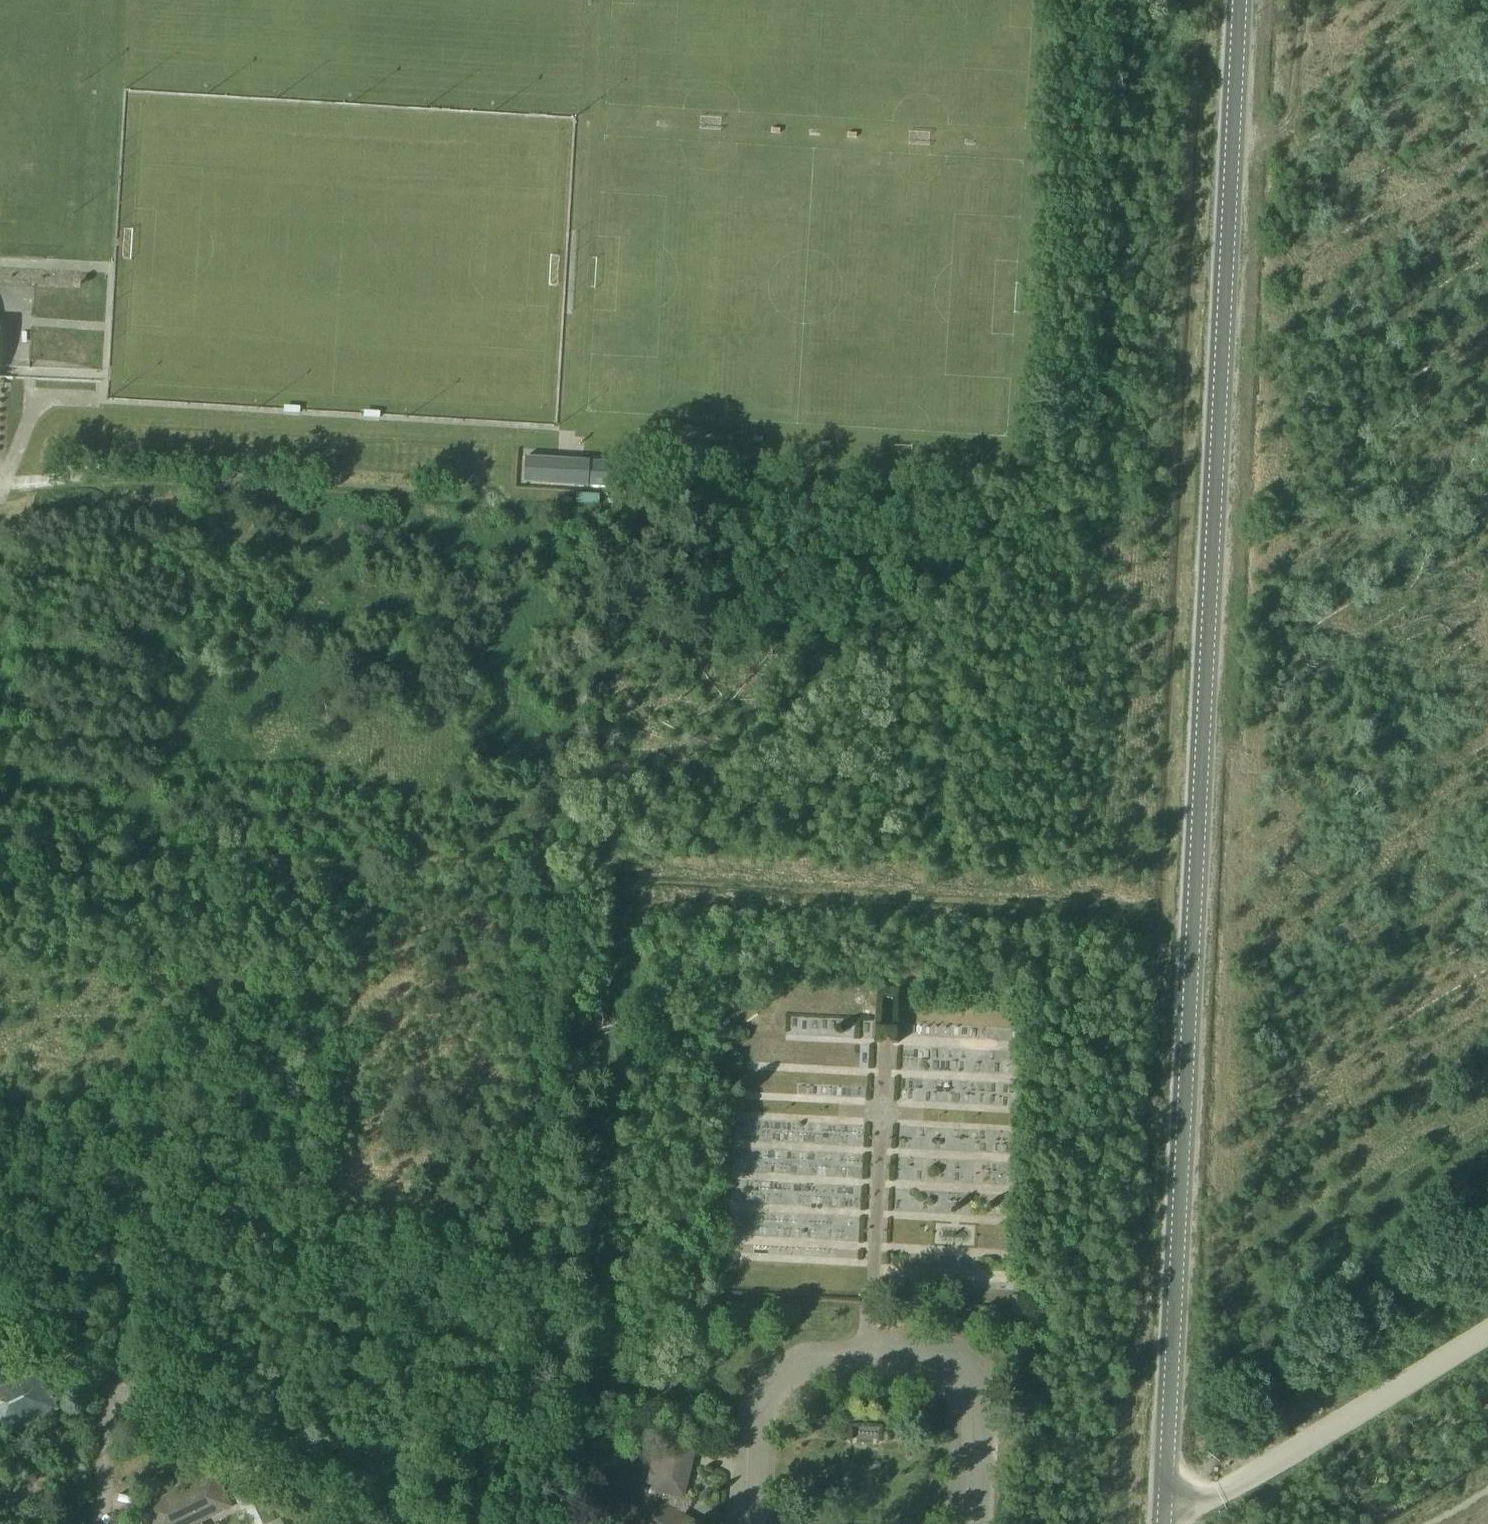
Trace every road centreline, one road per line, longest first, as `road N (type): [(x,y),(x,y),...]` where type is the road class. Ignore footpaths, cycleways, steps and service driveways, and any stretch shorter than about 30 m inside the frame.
road 1 (tertiary): [(1165,1523),(1241,0)]
road 2 (residential): [(747,1523),(754,1403),(783,1372),(821,1355),(911,1357),(948,1378),(971,1411),(968,1523)]
road 3 (track): [(1165,1506),(1217,1494),(1487,1330)]
road 4 (residential): [(363,1523),(108,1384)]
road 5 (unclassified): [(108,1384),(0,1324)]

